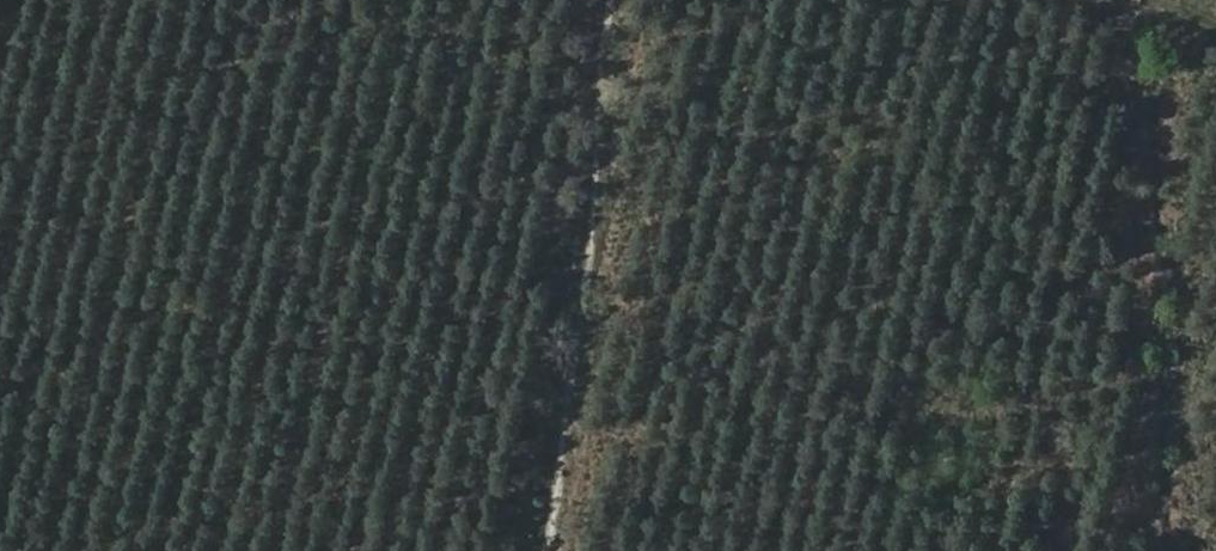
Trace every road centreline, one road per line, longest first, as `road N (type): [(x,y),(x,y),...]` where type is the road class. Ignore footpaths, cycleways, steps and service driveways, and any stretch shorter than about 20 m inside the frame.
road 1 (track): [(608,0),(596,57),(591,234),(536,550)]
road 2 (track): [(1215,27),(1148,2),(1097,0)]

